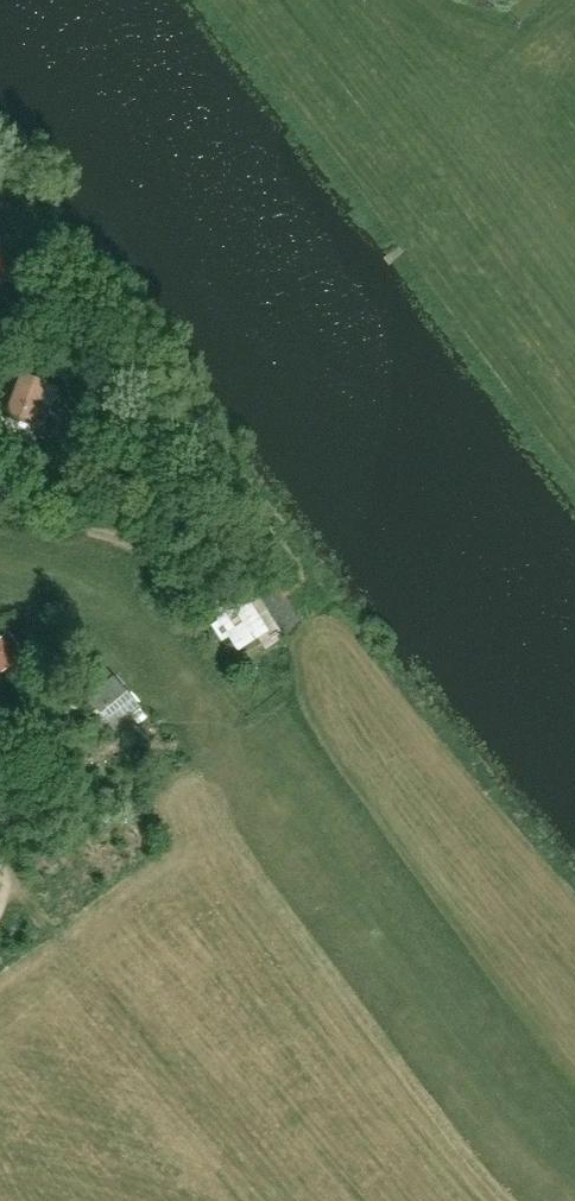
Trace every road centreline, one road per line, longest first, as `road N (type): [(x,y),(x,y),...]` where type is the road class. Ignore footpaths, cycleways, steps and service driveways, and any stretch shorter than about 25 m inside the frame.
road 1 (track): [(0,517),(120,538),(162,559)]

